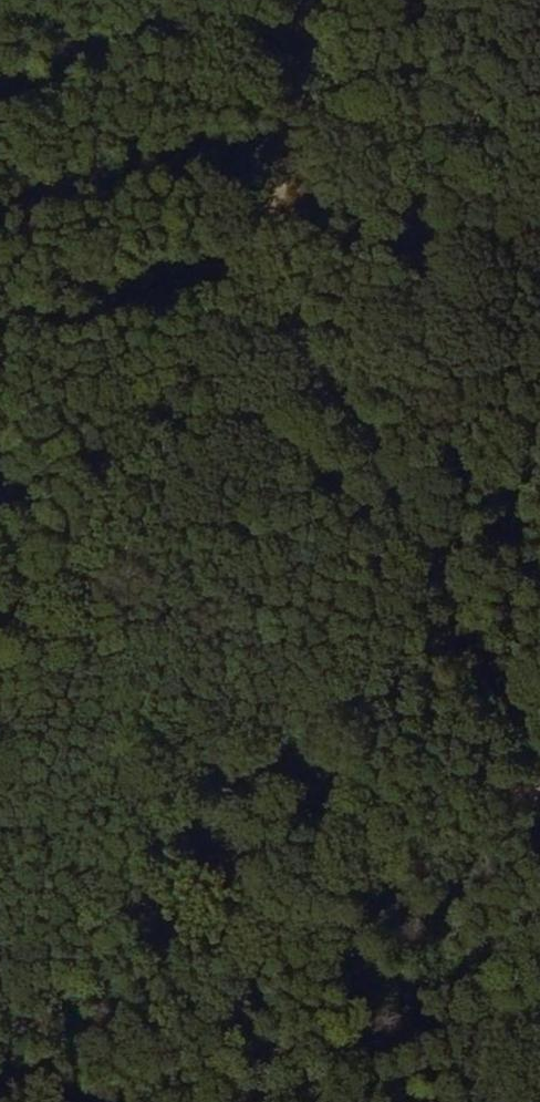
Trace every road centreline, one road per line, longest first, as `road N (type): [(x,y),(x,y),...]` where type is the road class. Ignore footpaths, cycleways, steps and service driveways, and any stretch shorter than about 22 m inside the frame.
road 1 (track): [(379,1101),(306,758),(262,363),(273,215)]
road 2 (track): [(539,718),(437,562),(273,215),(290,0)]

